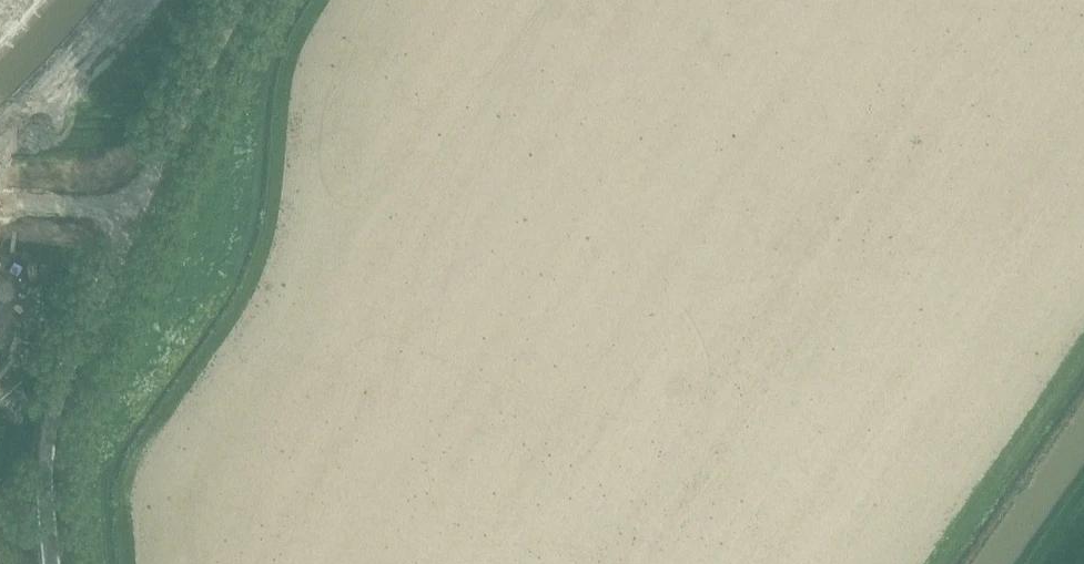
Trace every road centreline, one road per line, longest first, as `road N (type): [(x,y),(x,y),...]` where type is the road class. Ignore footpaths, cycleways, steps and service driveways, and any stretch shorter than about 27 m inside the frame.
road 1 (unclassified): [(50,563),(42,468),(50,413),(122,257),(131,209)]
road 2 (unclassified): [(131,209),(239,0)]
road 3 (unclassified): [(131,209),(0,204)]

